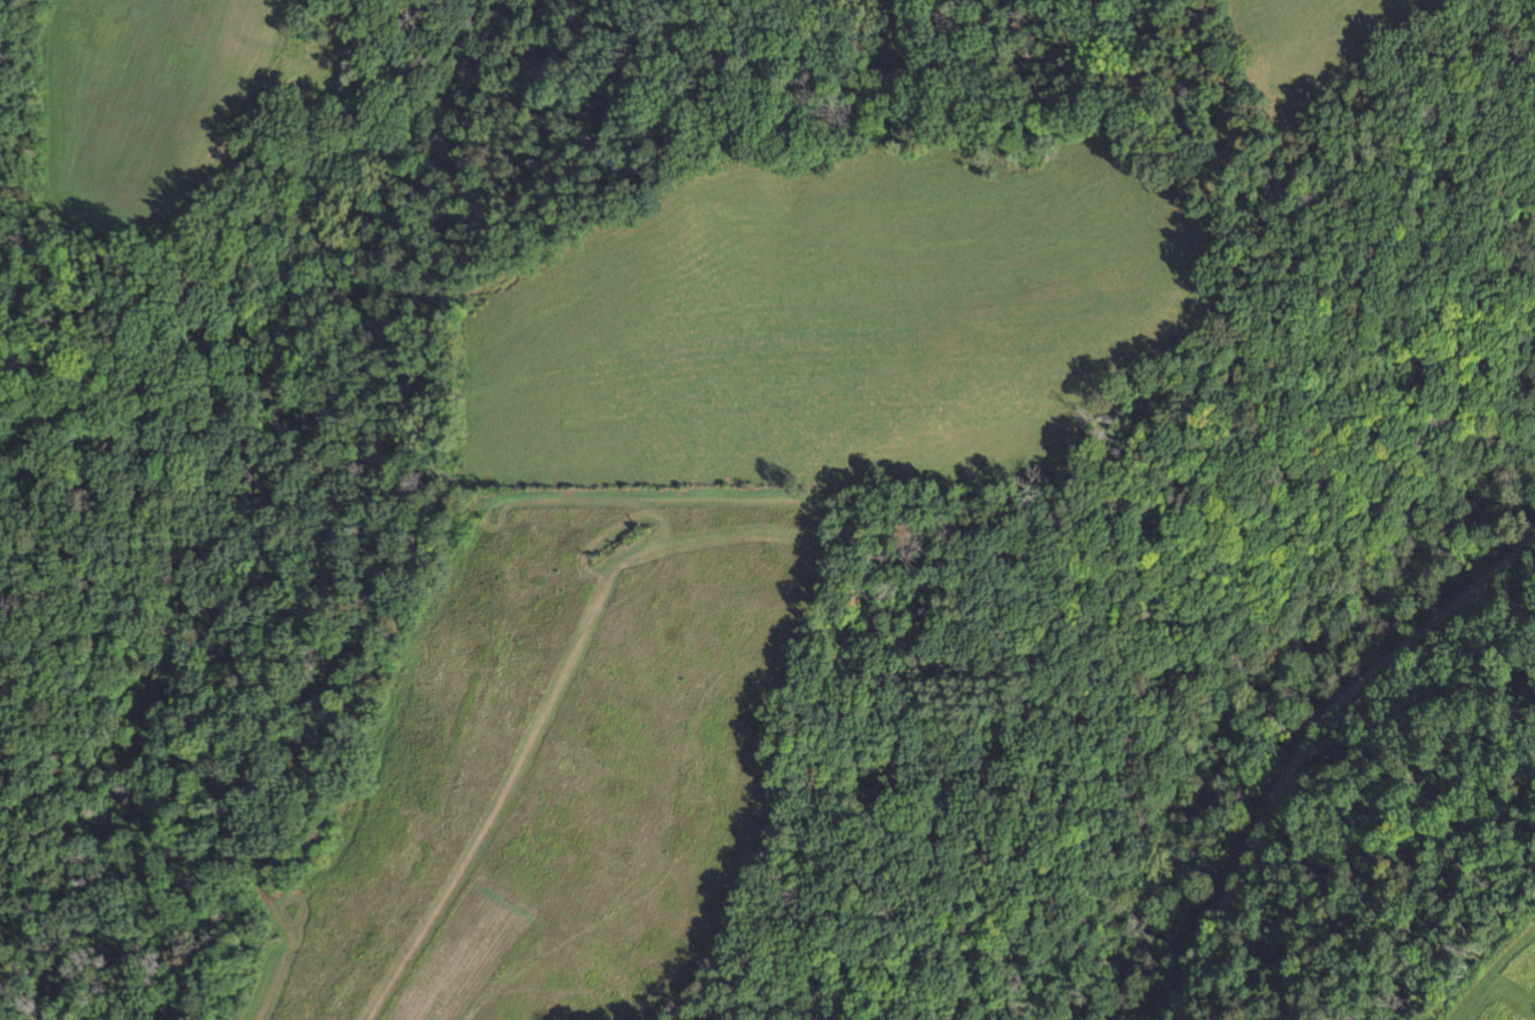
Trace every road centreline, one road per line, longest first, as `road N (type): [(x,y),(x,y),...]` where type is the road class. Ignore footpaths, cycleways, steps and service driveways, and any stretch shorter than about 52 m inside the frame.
road 1 (residential): [(1196,1019),(1277,869),(1365,752),(1534,598)]

